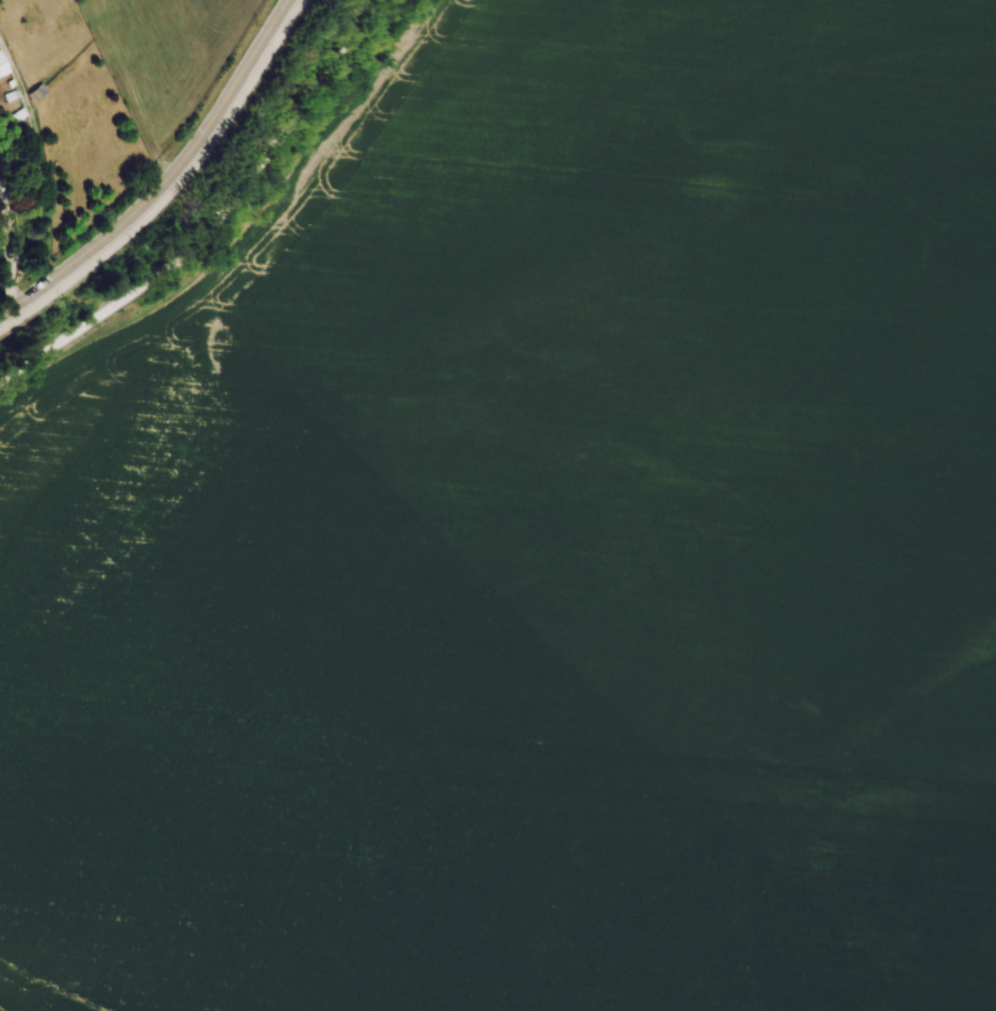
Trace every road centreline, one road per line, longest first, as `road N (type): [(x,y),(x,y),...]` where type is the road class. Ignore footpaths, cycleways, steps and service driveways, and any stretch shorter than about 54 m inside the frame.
road 1 (tertiary): [(0,315),(114,232),(177,171),(286,0)]

